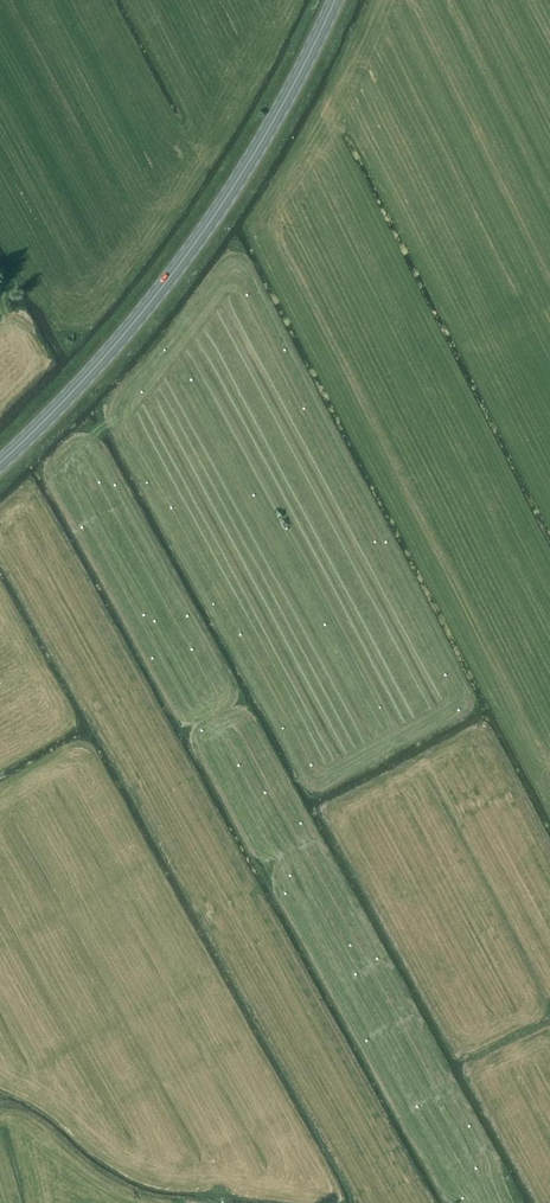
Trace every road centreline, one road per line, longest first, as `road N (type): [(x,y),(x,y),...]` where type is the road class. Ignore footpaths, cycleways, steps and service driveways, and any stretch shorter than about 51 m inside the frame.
road 1 (primary): [(0,463),(97,364),(211,222),(283,105),(335,0)]

